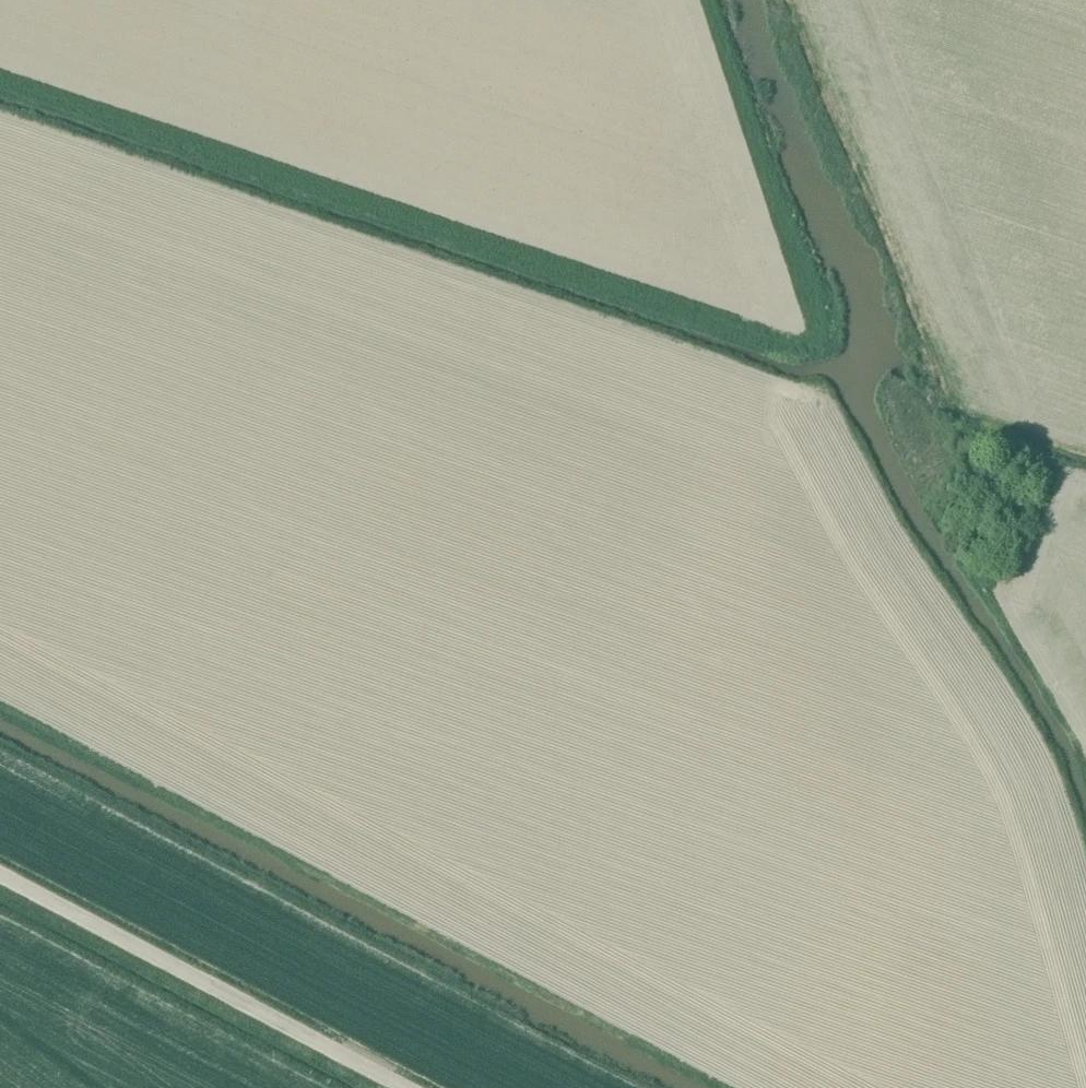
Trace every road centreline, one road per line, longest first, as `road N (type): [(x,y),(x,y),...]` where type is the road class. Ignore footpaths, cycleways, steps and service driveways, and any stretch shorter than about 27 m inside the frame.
road 1 (unclassified): [(398,1087),(0,878)]

